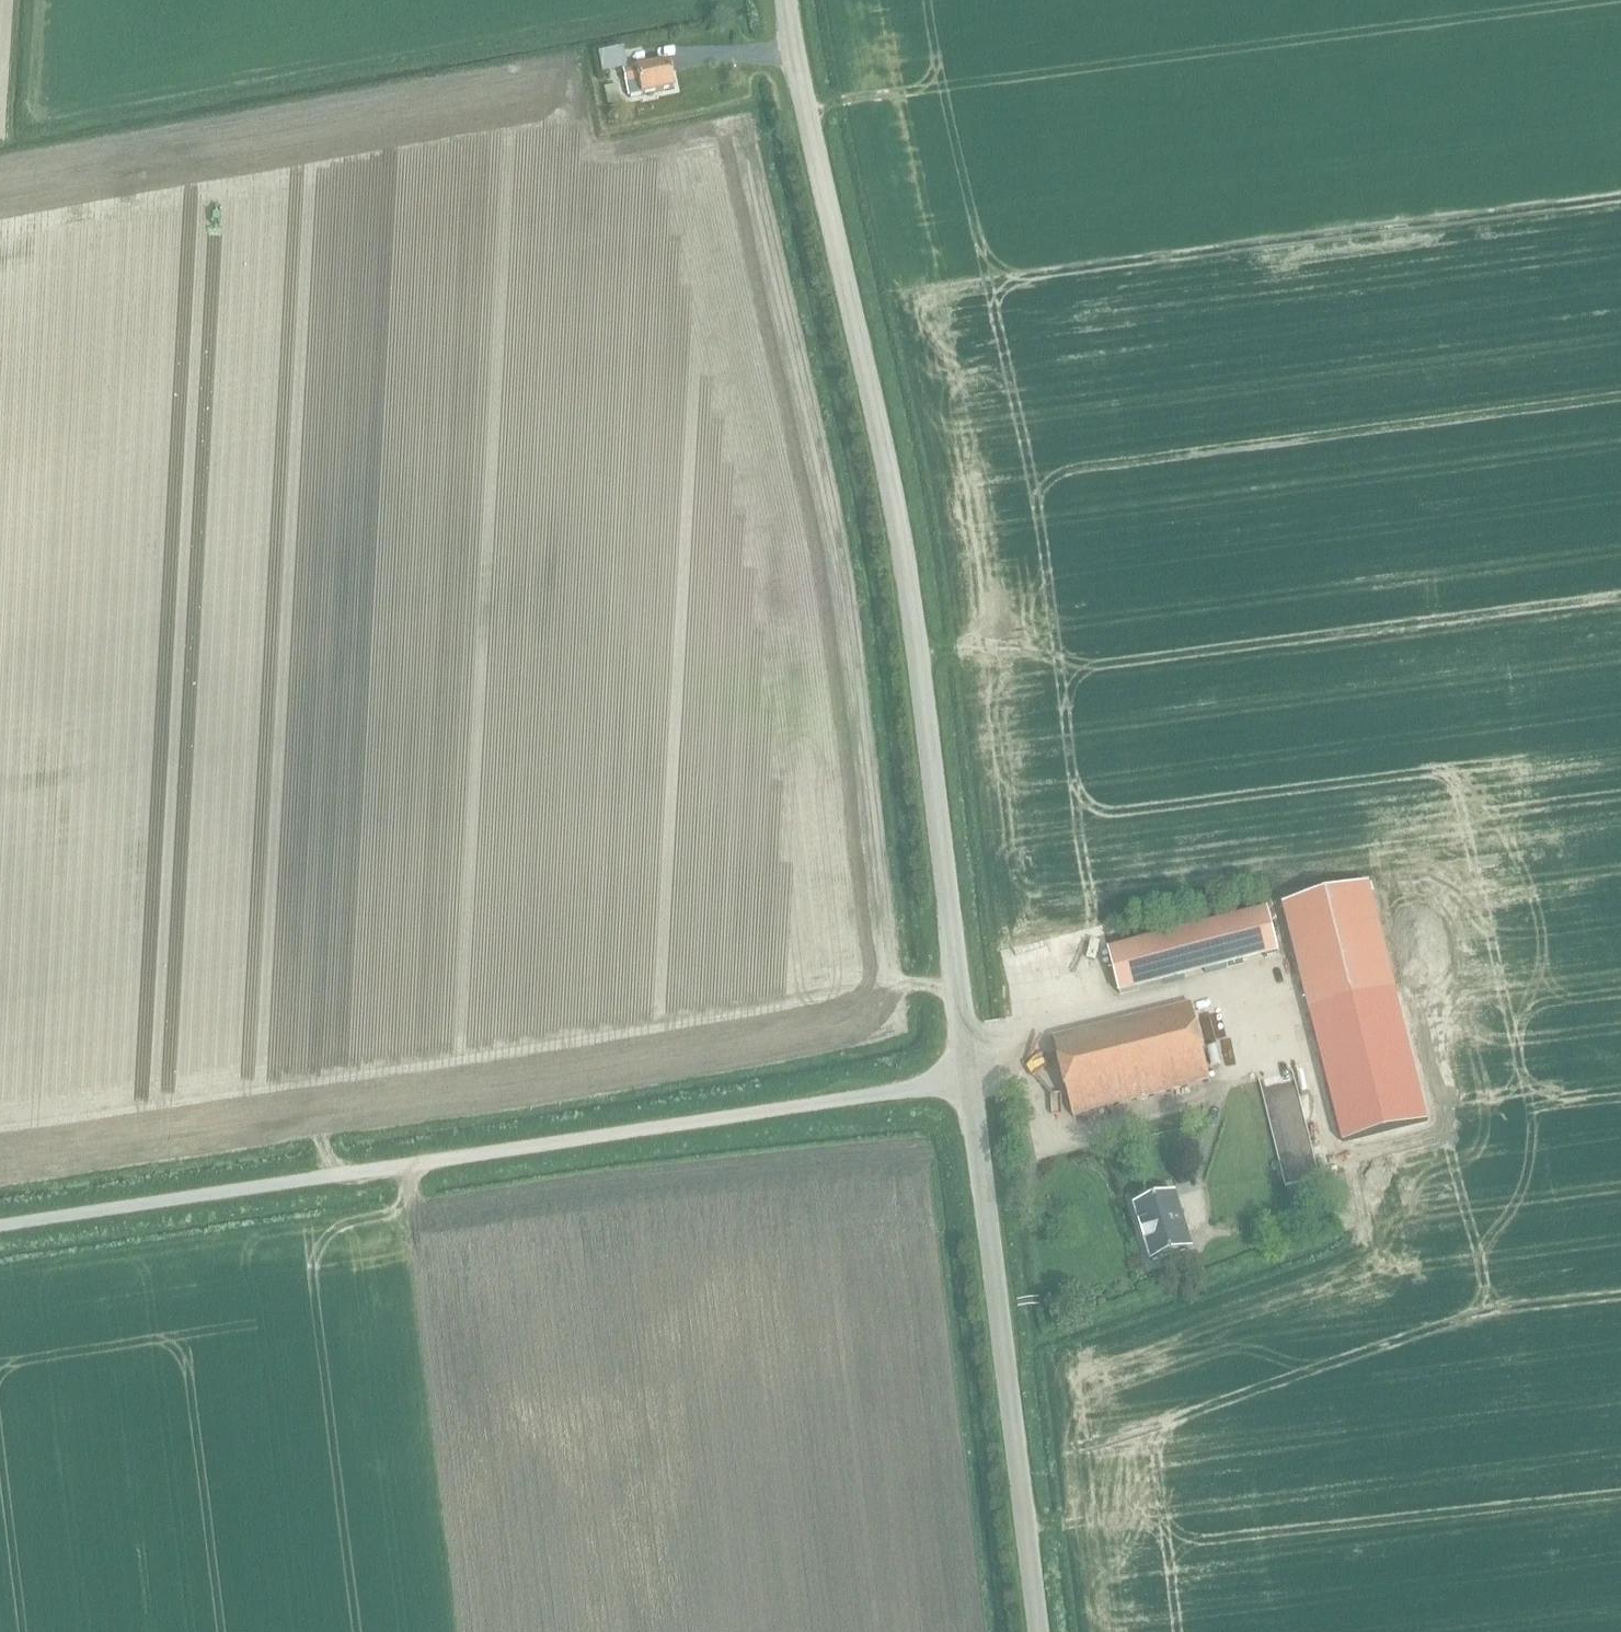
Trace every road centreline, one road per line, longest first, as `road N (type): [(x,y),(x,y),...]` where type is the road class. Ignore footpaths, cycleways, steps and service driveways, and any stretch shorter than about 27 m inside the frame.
road 1 (tertiary): [(1041,1631),(900,558),(799,0)]
road 2 (track): [(968,1077),(0,1224)]

